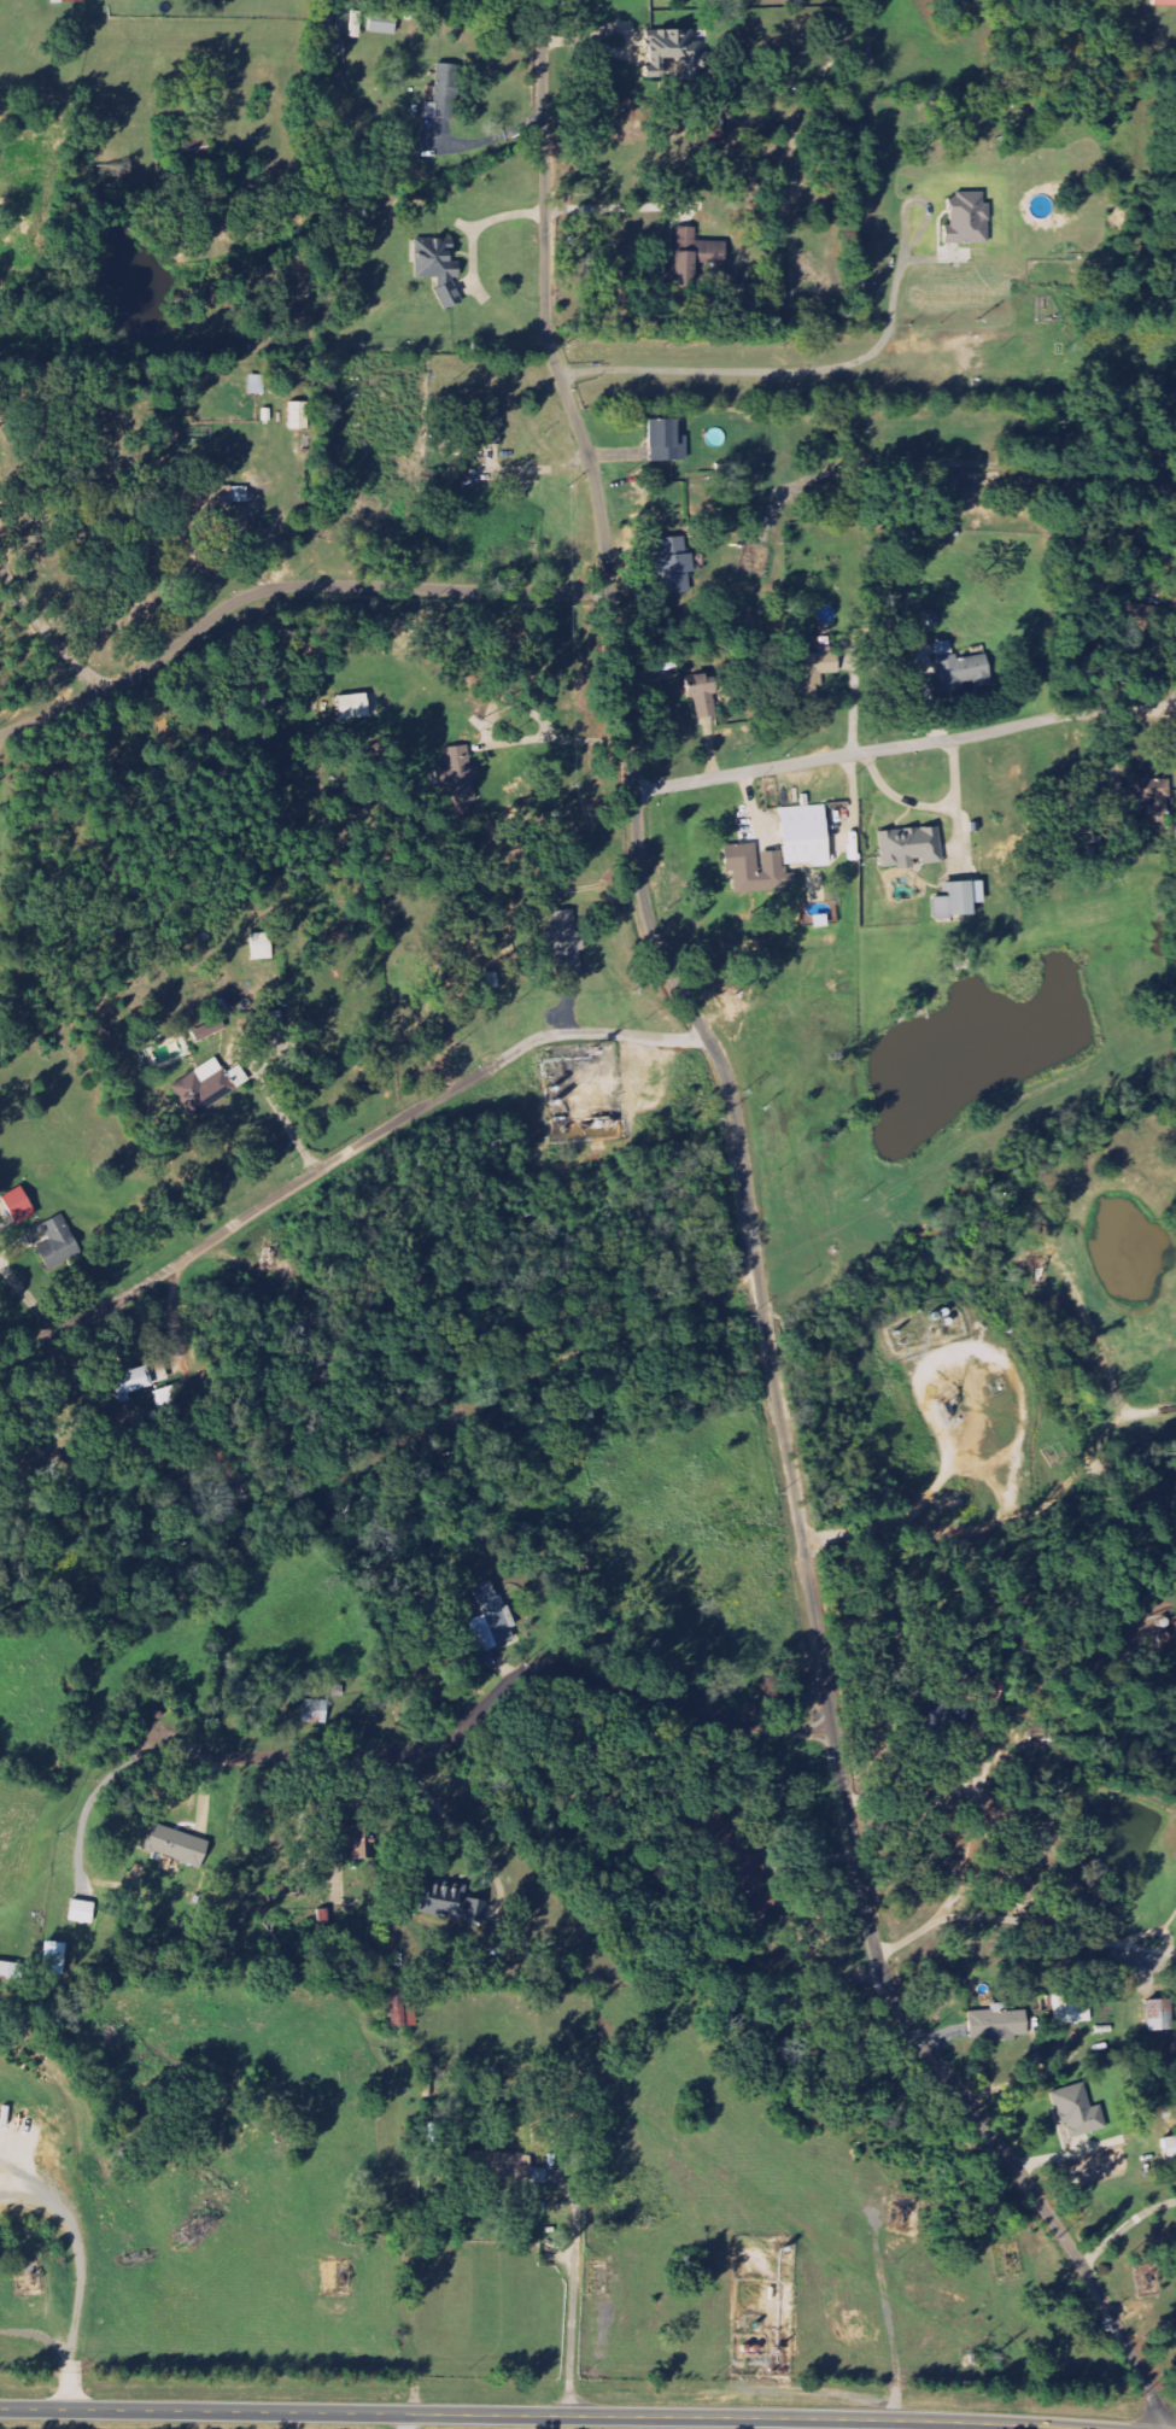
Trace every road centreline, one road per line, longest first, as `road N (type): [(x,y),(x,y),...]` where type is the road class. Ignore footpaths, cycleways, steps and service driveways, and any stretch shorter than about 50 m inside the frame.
road 1 (residential): [(1160,2428),(1151,2392),(1072,2251),(879,1966),(737,1120),(720,1057),(661,952),(644,896),(602,514),(549,326),(540,0)]
road 2 (tertiary): [(0,2410),(1044,2428)]
road 3 (residential): [(710,1036),(581,1032),(532,1041),(133,1292),(0,1355)]
road 4 (residential): [(610,593),(326,586),(261,592),(227,607),(117,685),(0,736)]
road 5 (residential): [(833,1729),(760,1723),(550,1672),(505,1687),(450,1744),(425,1754),(232,1758)]
road 6 (residential): [(634,791),(1076,713),(1175,716)]

